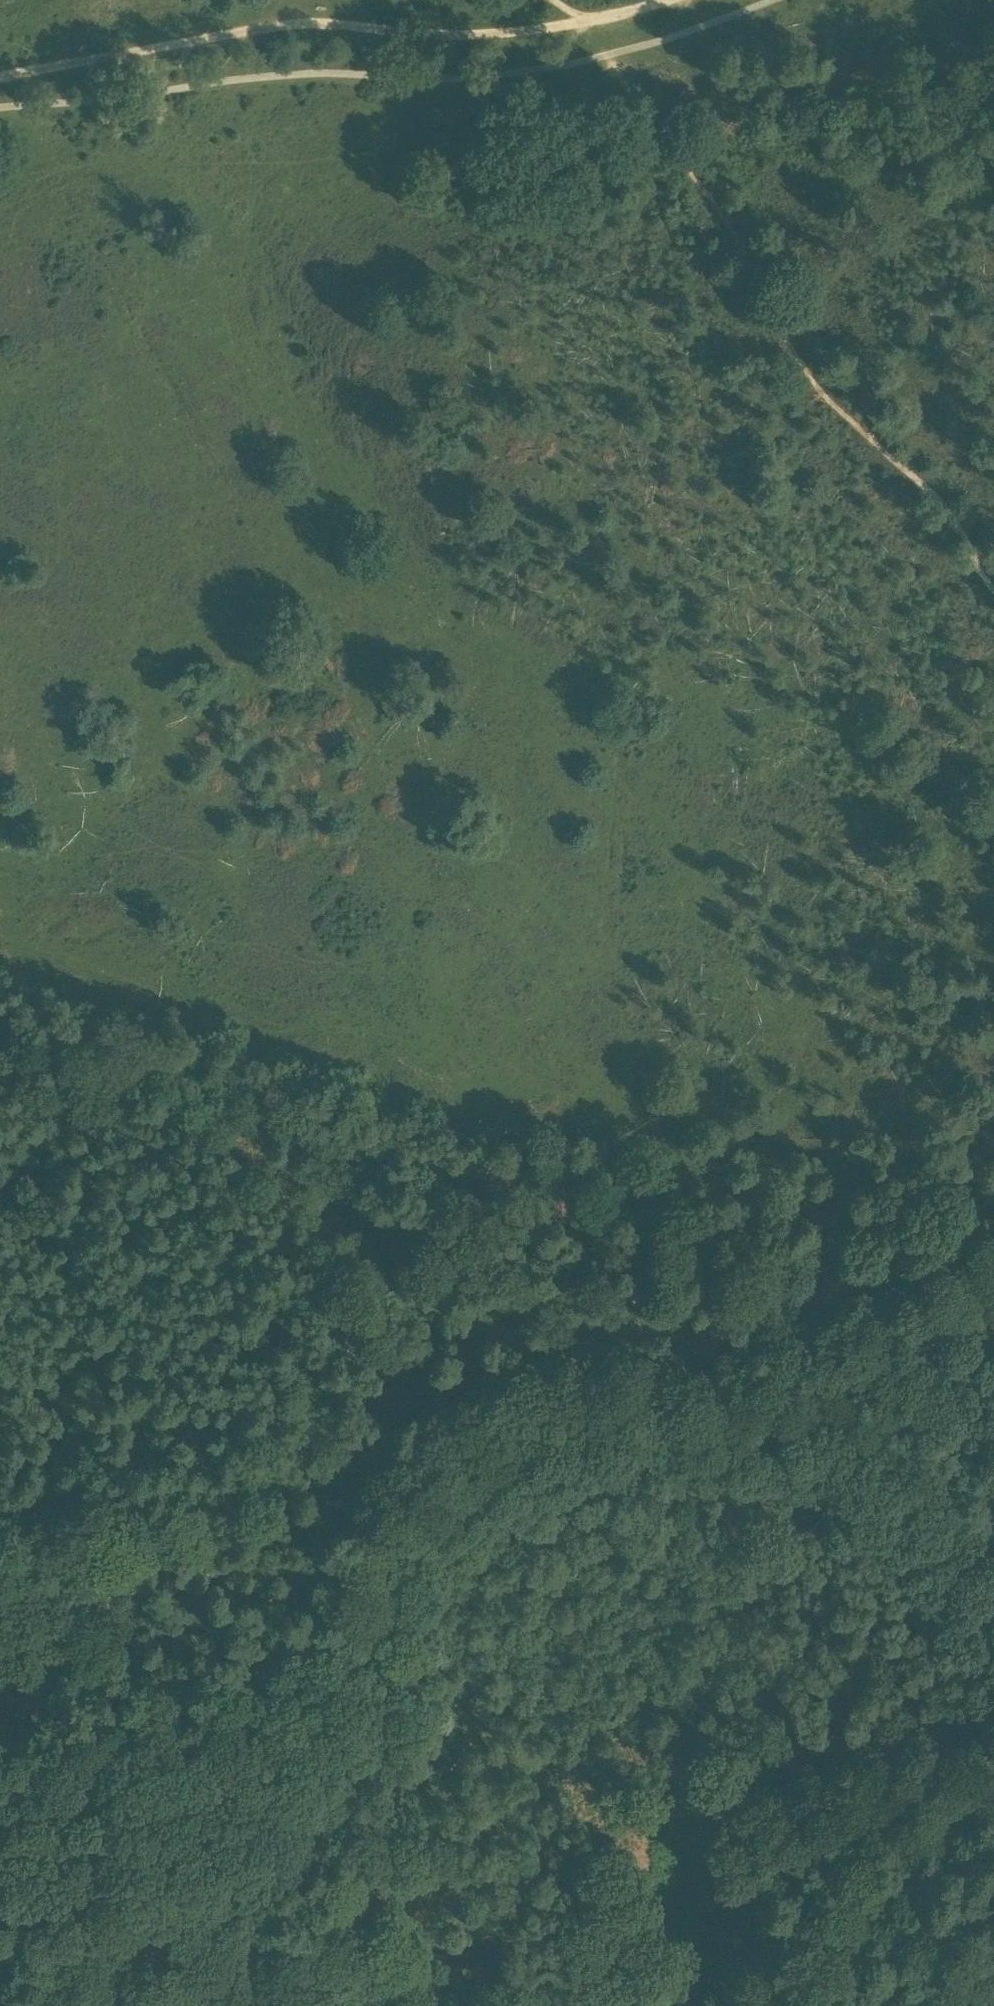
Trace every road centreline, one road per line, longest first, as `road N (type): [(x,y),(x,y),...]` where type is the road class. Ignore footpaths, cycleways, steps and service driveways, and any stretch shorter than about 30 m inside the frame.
road 1 (track): [(803,1374),(724,1419),(646,1392),(600,1385),(540,1398),(462,1433),(404,1469),(376,1506),(345,1628)]
road 2 (track): [(587,22),(499,37),(308,21),(0,77)]
road 3 (track): [(345,1628),(0,1820)]

